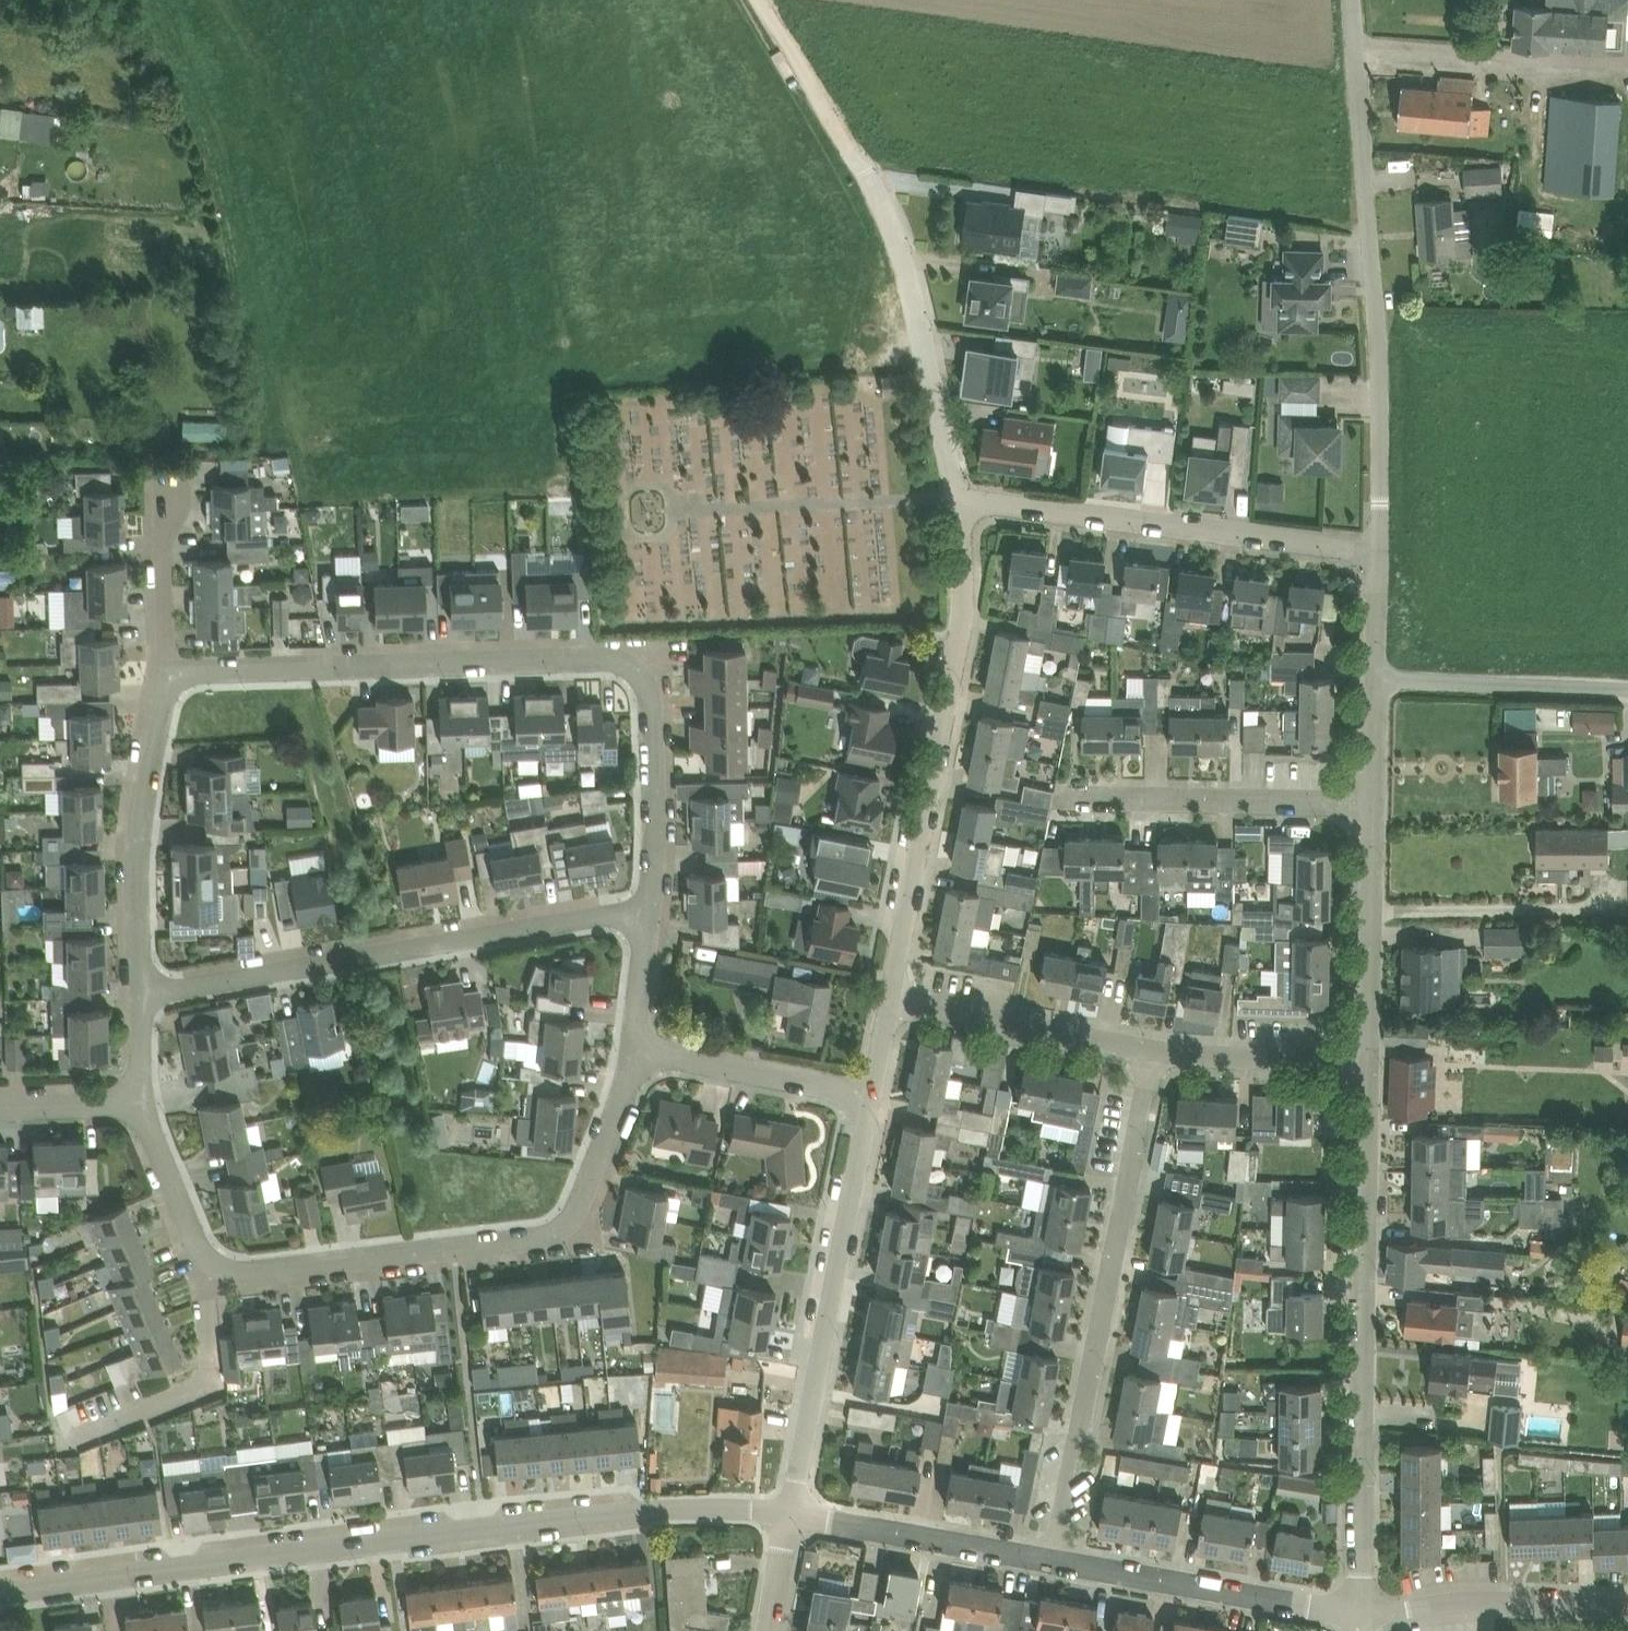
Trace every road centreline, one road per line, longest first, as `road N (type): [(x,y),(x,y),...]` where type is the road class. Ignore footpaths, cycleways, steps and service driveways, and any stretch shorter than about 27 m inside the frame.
road 1 (residential): [(648,908),(655,828),(649,689),(617,660),(167,671),(137,837),(142,994)]
road 2 (residential): [(790,1512),(482,1530),(0,1591)]
road 3 (residential): [(143,1104),(195,1241),(209,1262),(244,1273),(538,1238),(560,1228),(578,1209),(635,1049)]
road 4 (residential): [(1360,1615),(1368,1055)]
road 5 (unclassified): [(1379,552),(1379,335),(1353,0)]
road 6 (residential): [(1054,1560),(1153,1046)]
road 7 (residential): [(648,908),(142,994)]
road 8 (residential): [(889,997),(962,621),(959,501)]
road 9 (residential): [(790,1512),(870,1095)]
road 10 (residential): [(1379,552),(959,501)]
road 11 (residential): [(1368,1055),(1377,678)]
road 12 (residential): [(959,501),(903,251),(866,172)]
road 13 (residential): [(1360,1615),(1054,1560)]
road 14 (residential): [(1153,1046),(889,997)]
road 15 (residential): [(1054,1560),(790,1512)]
road 16 (residential): [(1627,1603),(1463,1599),(1360,1615)]
road 17 (residential): [(1627,689),(1377,678)]
road 18 (residential): [(635,1049),(870,1095)]
road 19 (residential): [(1368,1055),(1223,1055),(1153,1046)]
road 20 (track): [(866,172),(761,0)]
road 21 (residential): [(0,1108),(143,1104)]
road 22 (residential): [(635,1049),(648,908)]
road 23 (residential): [(1377,678),(1379,552)]
road 24 (residential): [(768,1630),(790,1512)]

